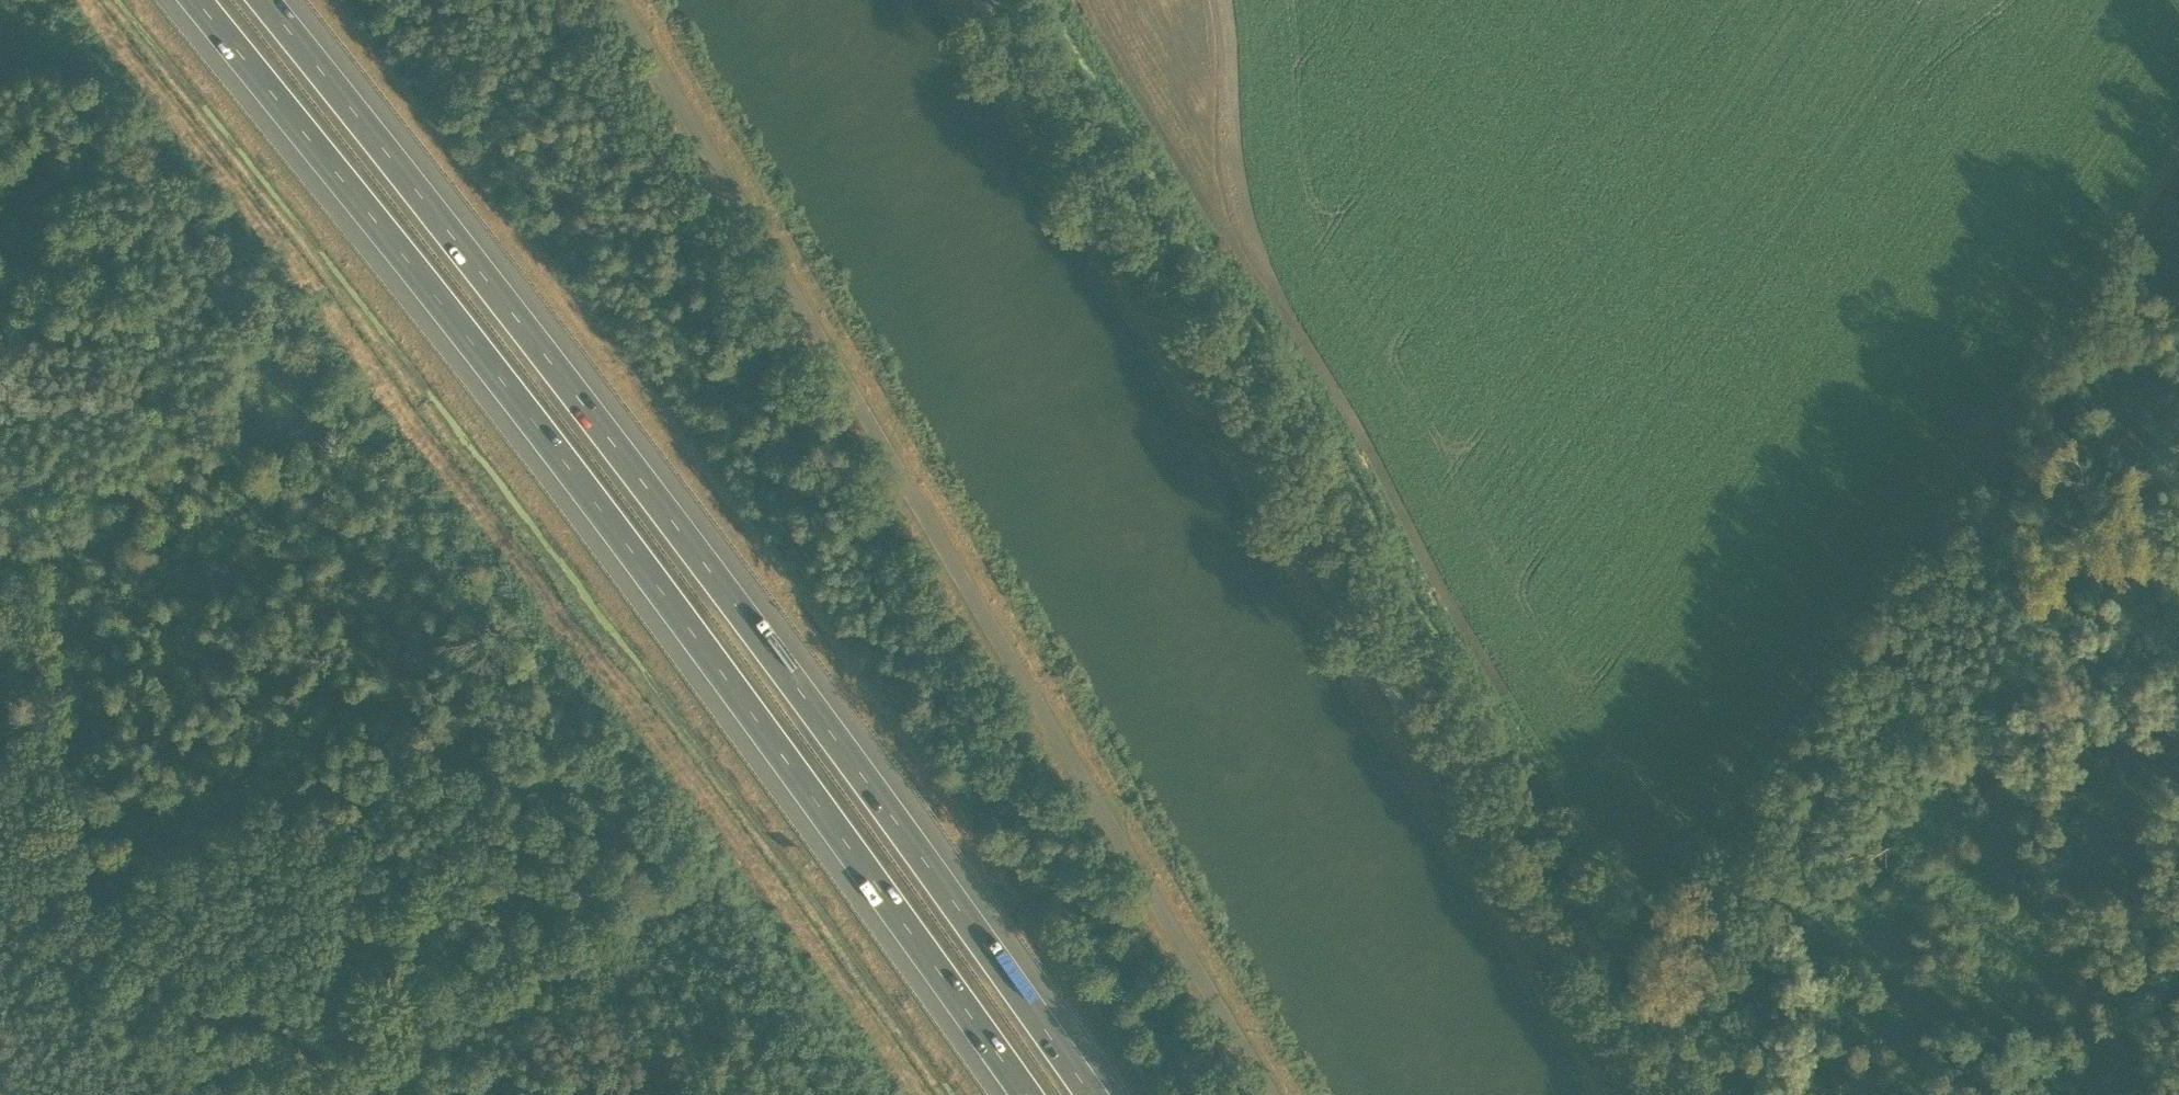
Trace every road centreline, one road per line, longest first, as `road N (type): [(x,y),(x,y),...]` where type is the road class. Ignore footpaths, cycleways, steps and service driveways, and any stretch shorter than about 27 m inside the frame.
road 1 (motorway): [(194,0),(828,823),(1021,1094)]
road 2 (motorway): [(1088,1094),(885,808),(268,0)]
road 3 (track): [(1633,1094),(975,0)]
road 4 (unclassified): [(1267,1094),(619,0)]
road 5 (track): [(0,885),(29,927),(112,1012),(237,1094)]

